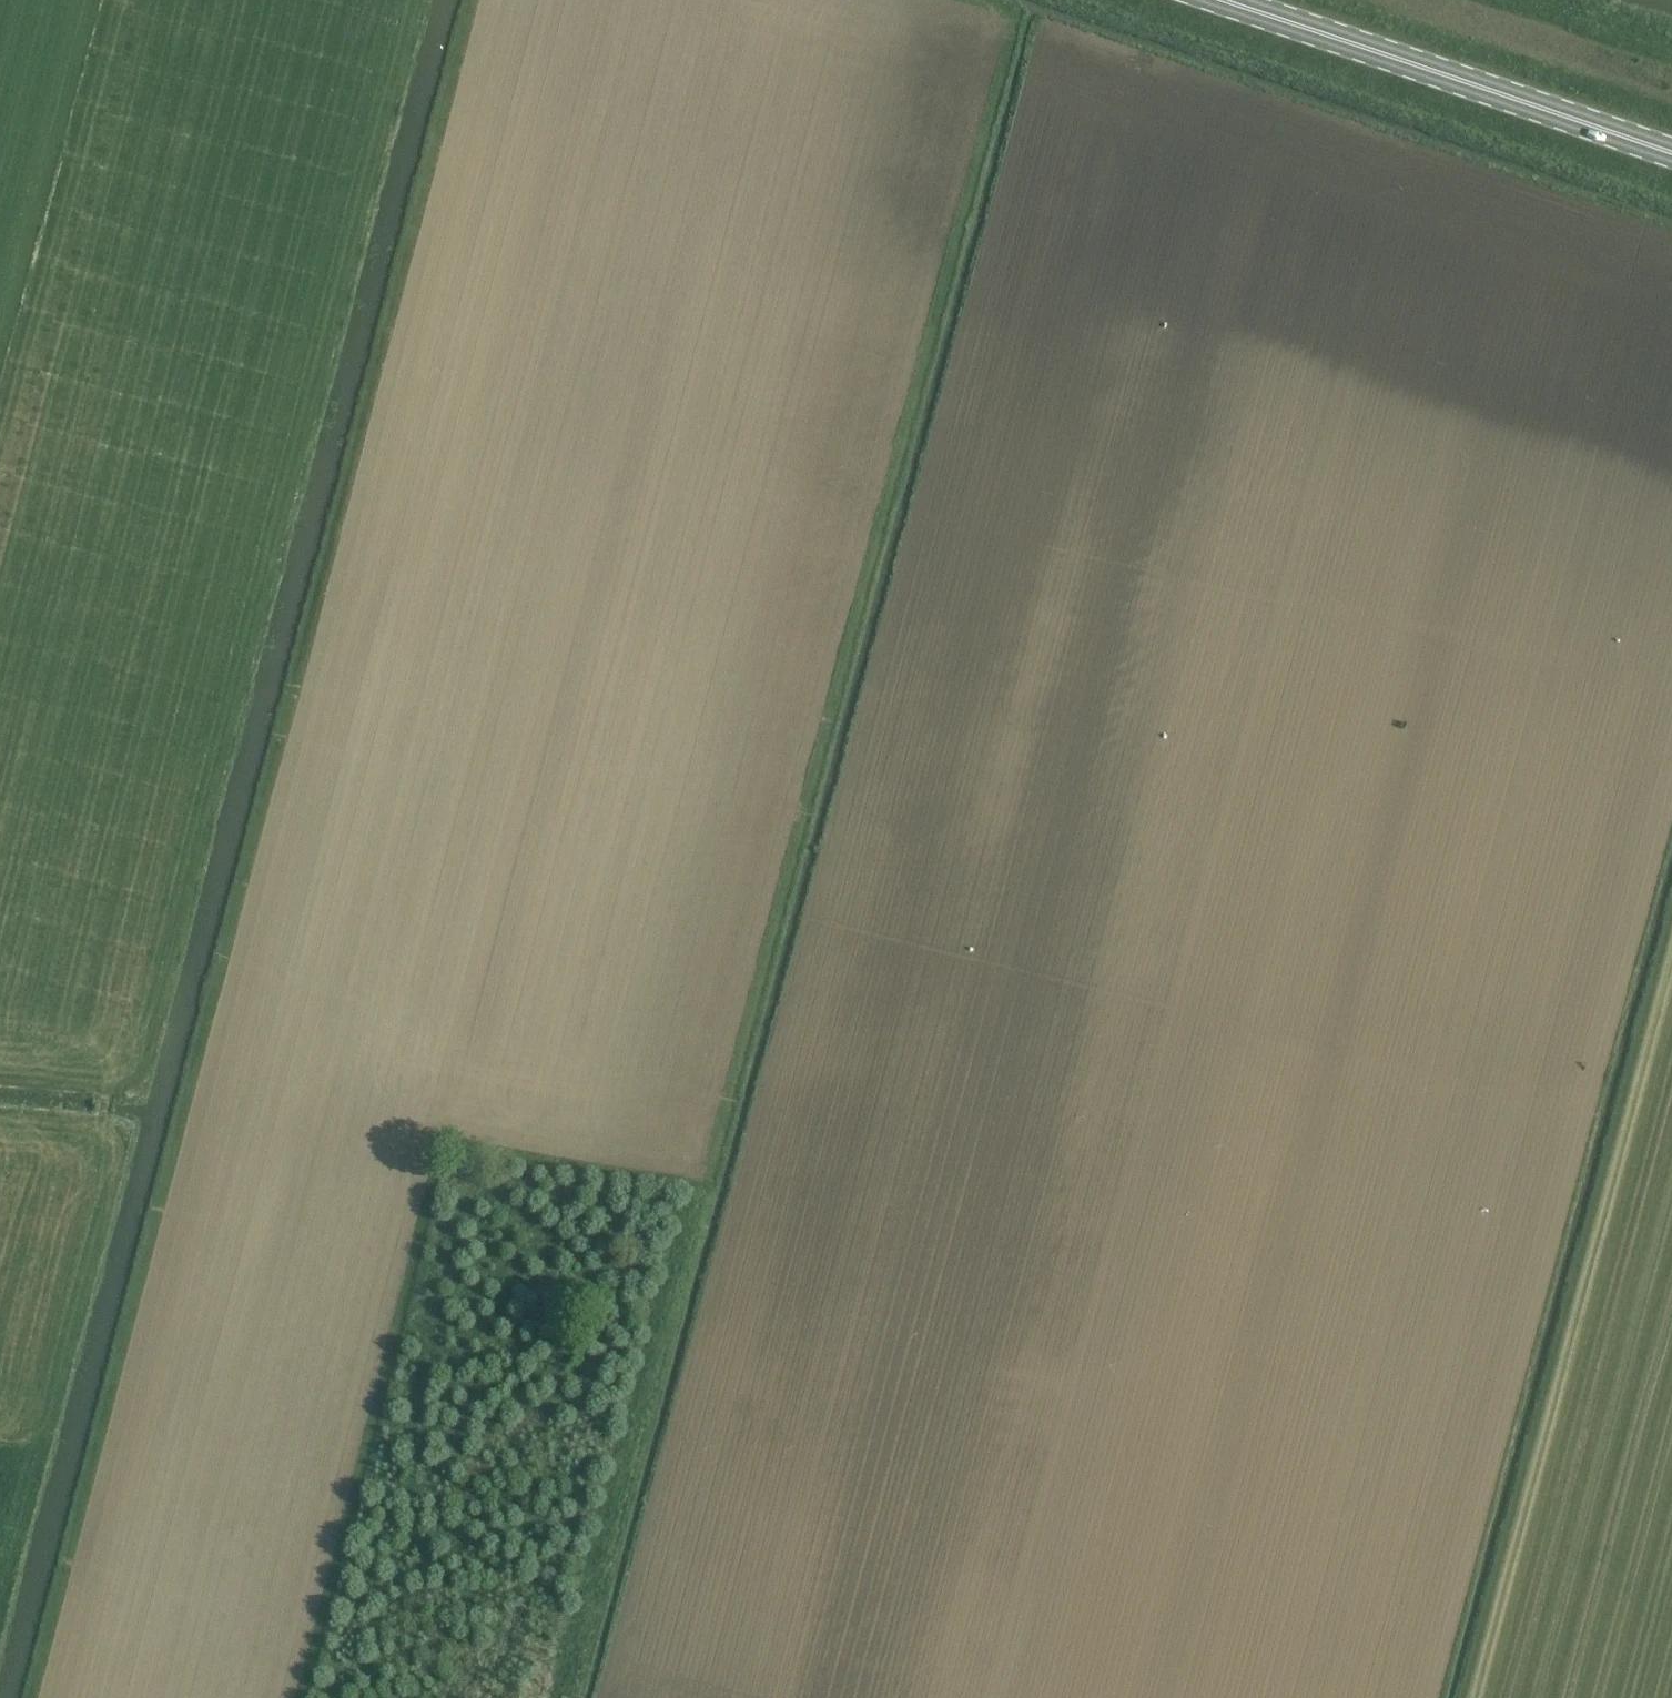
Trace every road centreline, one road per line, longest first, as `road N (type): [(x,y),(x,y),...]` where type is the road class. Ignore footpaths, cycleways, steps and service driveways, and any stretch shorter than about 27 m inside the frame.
road 1 (primary): [(1671,152),(1222,0)]

